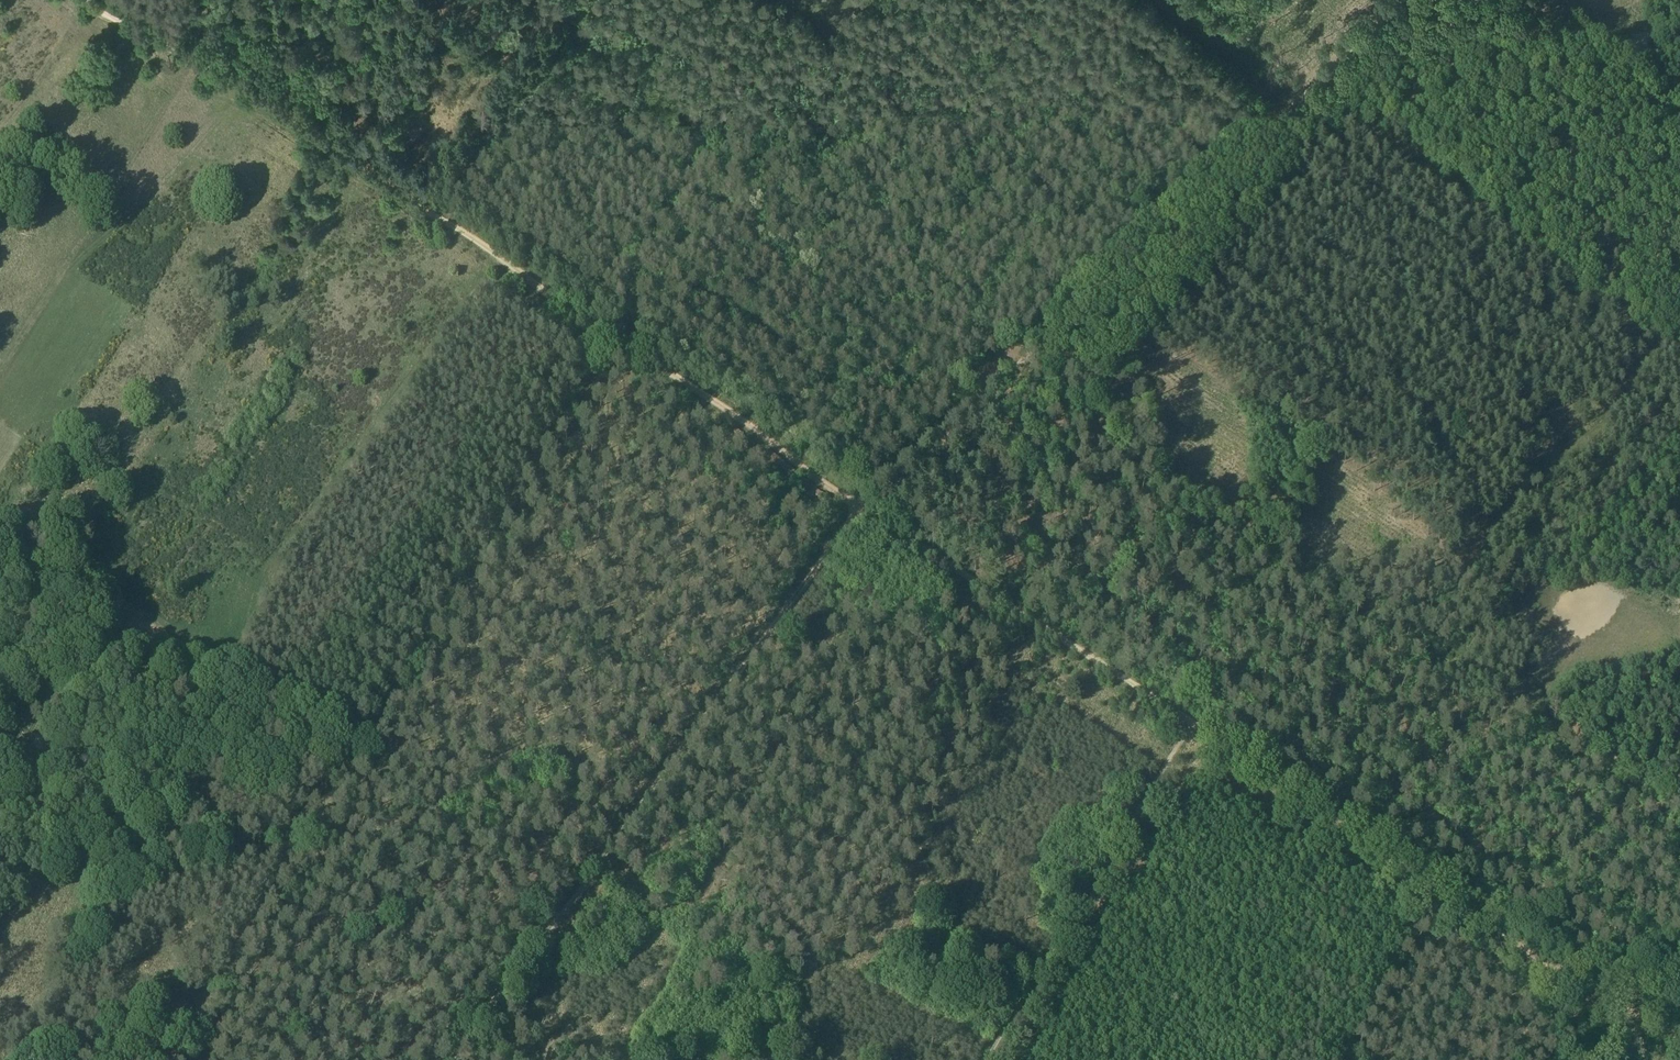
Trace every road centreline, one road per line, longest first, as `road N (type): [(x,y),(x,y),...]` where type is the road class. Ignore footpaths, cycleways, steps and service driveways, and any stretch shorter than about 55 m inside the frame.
road 1 (track): [(1679,1037),(1058,639),(330,148),(84,0)]
road 2 (track): [(861,508),(1390,0)]
road 3 (track): [(861,508),(457,1059)]
road 4 (track): [(500,998),(427,935),(319,867),(301,842),(307,818),(358,742),(357,724),(329,703),(229,664)]
road 5 (track): [(1679,356),(1293,92)]
road 6 (track): [(1190,723),(984,1059)]
road 7 (track): [(330,148),(430,0)]
road 8 (track): [(1594,1059),(1625,1007),(1679,970)]

